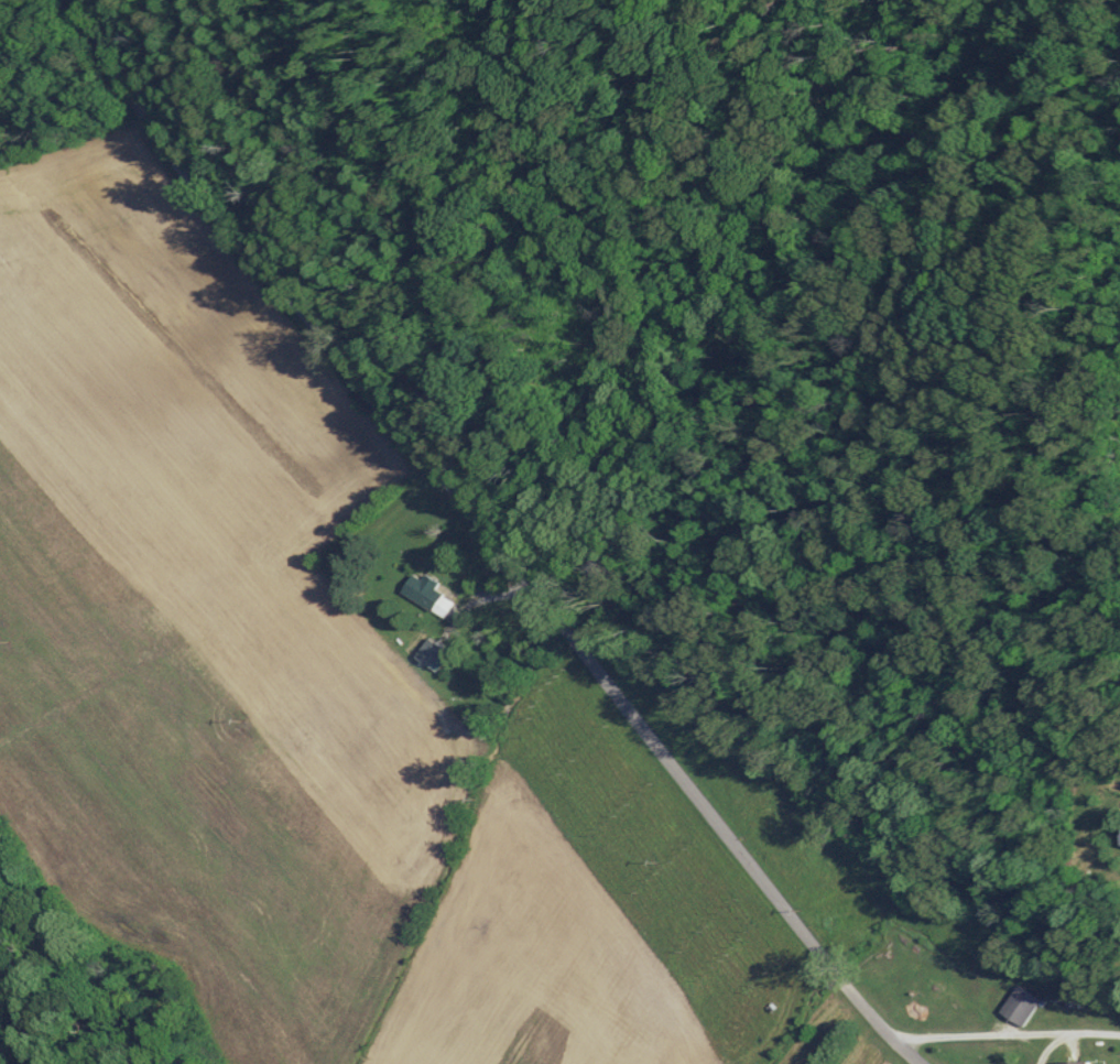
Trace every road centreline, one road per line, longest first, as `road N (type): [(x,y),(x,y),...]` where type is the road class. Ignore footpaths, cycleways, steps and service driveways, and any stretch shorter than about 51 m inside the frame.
road 1 (residential): [(924,1063),(865,1006),(489,526),(138,97)]

